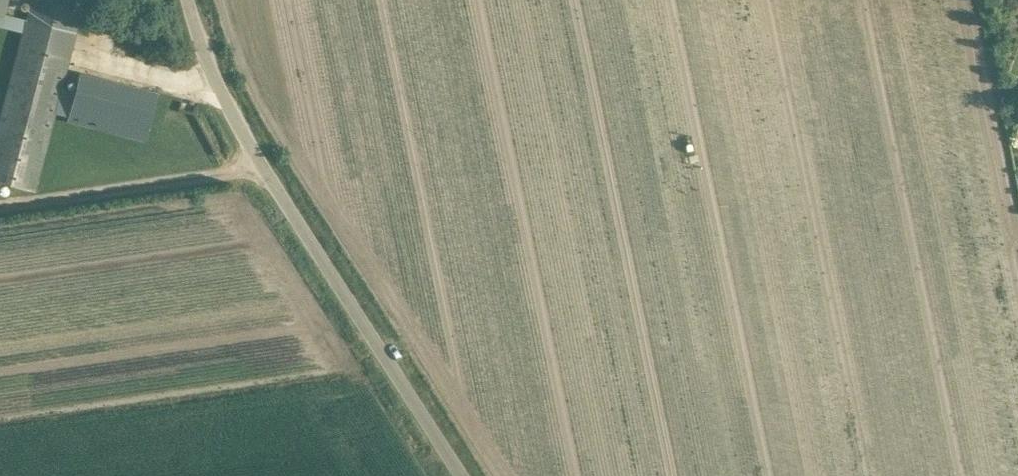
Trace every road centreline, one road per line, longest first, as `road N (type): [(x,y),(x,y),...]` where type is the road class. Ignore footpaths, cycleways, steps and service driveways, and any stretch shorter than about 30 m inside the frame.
road 1 (unclassified): [(464,475),(227,105),(188,0)]

